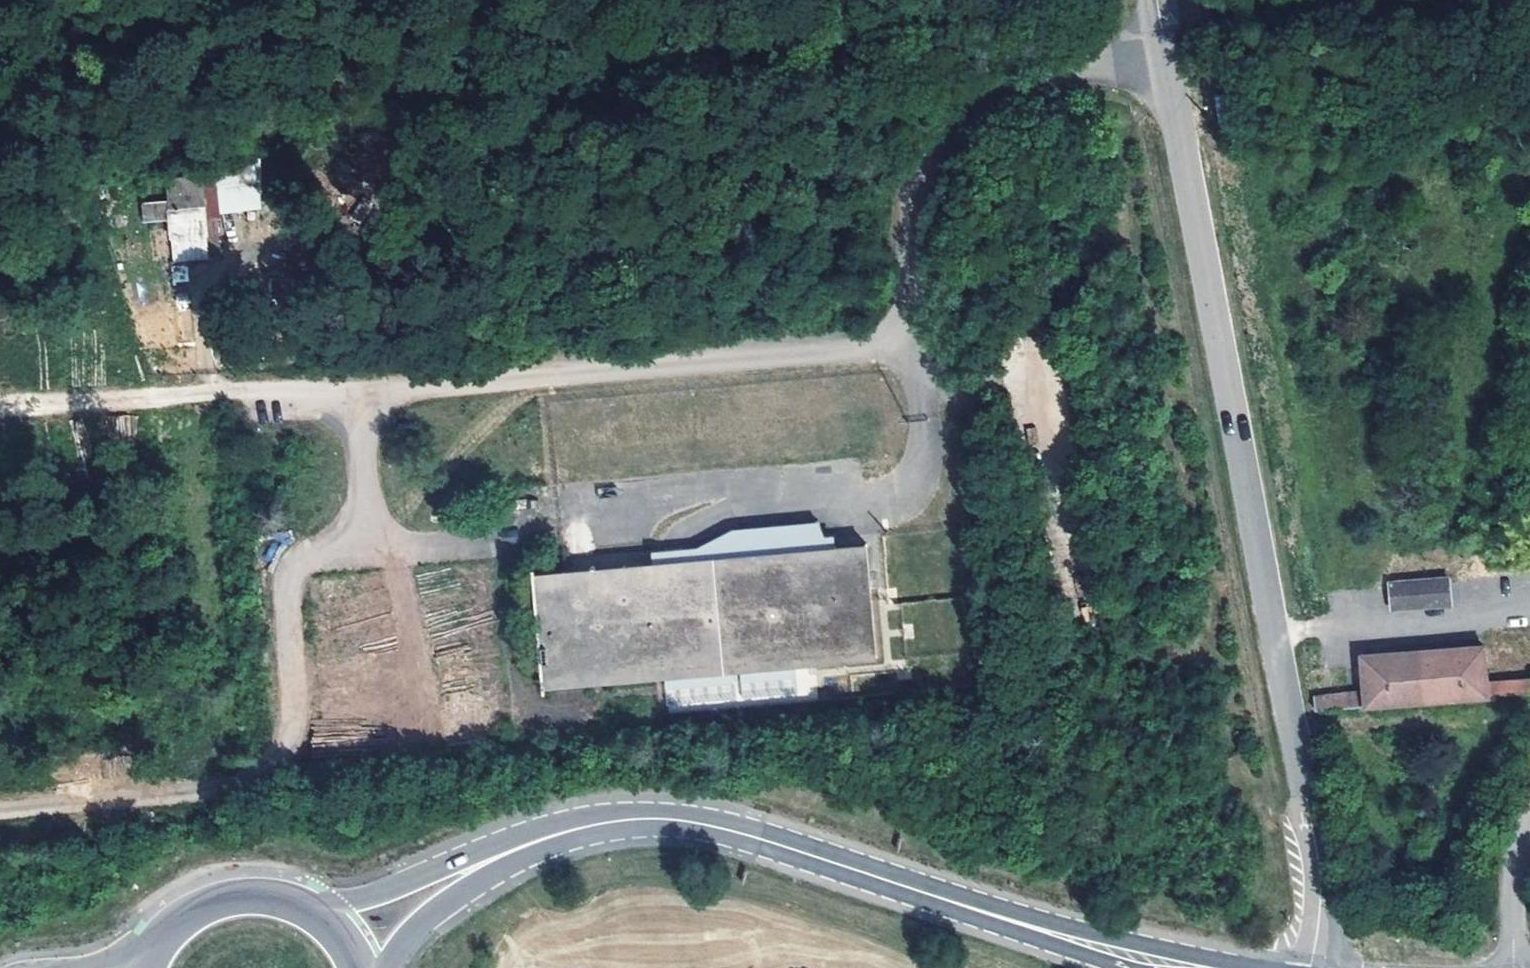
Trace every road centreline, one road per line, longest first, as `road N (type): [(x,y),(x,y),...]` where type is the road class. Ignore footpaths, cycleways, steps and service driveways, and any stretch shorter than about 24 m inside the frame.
road 1 (unclassified): [(1158,8),(1322,894),(1311,967)]
road 2 (secondary): [(1171,967),(704,822),(621,819),(543,836),(483,861)]
road 3 (track): [(372,547),(301,556),(288,567),(295,714),(279,761),(249,782),(0,812)]
road 4 (track): [(0,410),(272,389)]
road 5 (secondary): [(318,919),(289,905),(225,902),(195,915),(153,962)]
road 6 (secondary): [(483,861),(318,919)]
road 7 (unclassified): [(1529,812),(1518,846),(1514,967)]
road 8 (secondary): [(382,967),(483,861)]

